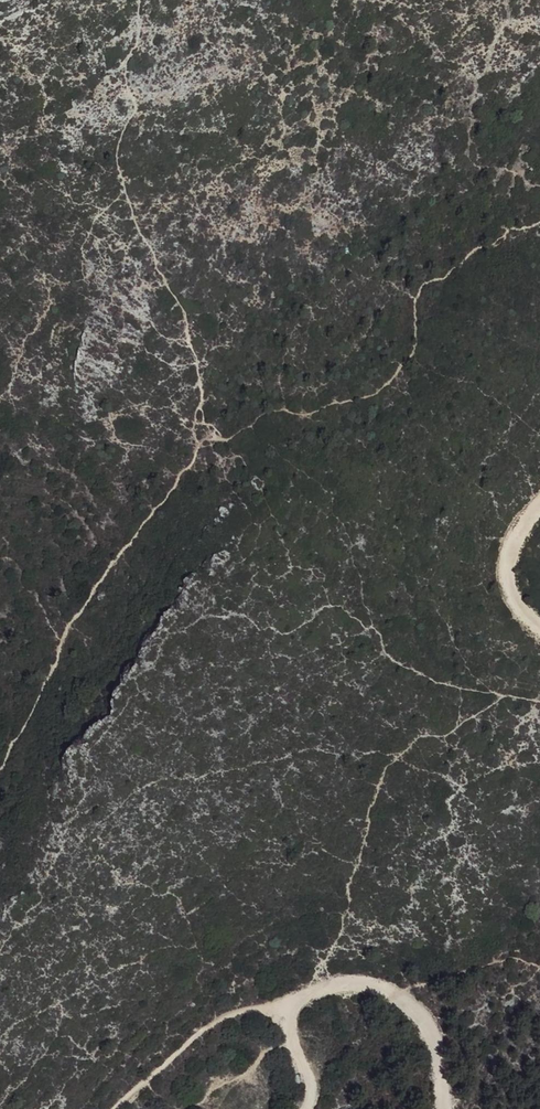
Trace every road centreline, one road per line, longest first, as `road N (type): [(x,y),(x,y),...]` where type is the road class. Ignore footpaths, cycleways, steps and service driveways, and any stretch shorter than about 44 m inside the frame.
road 1 (track): [(304,1108),(312,1098),(289,1031),(291,1005),(337,985),(393,990),(422,1009),(448,1108)]
road 2 (track): [(539,627),(517,597),(514,563),(520,532),(539,504)]

